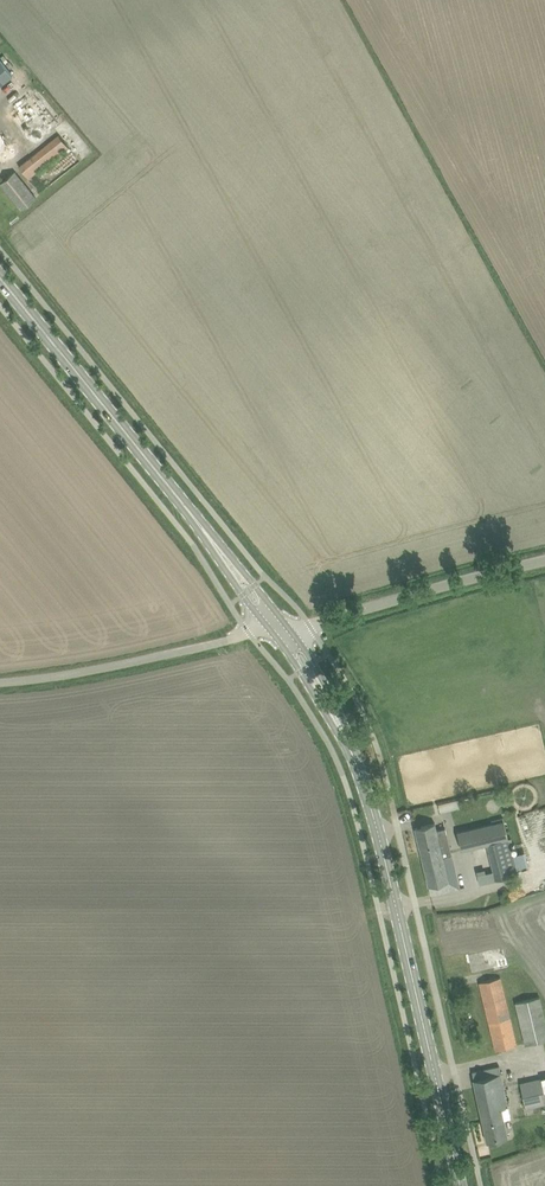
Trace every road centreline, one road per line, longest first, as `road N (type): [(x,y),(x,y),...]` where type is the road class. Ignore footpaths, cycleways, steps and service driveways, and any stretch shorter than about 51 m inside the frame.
road 1 (secondary): [(462,1185),(367,790),(342,733)]
road 2 (secondary): [(215,545),(0,279)]
road 3 (unclassified): [(0,687),(270,629)]
road 4 (unclassified): [(544,565),(304,621)]
road 5 (secondary): [(270,629),(342,733)]
road 6 (secondary): [(342,733),(312,659),(286,624)]

